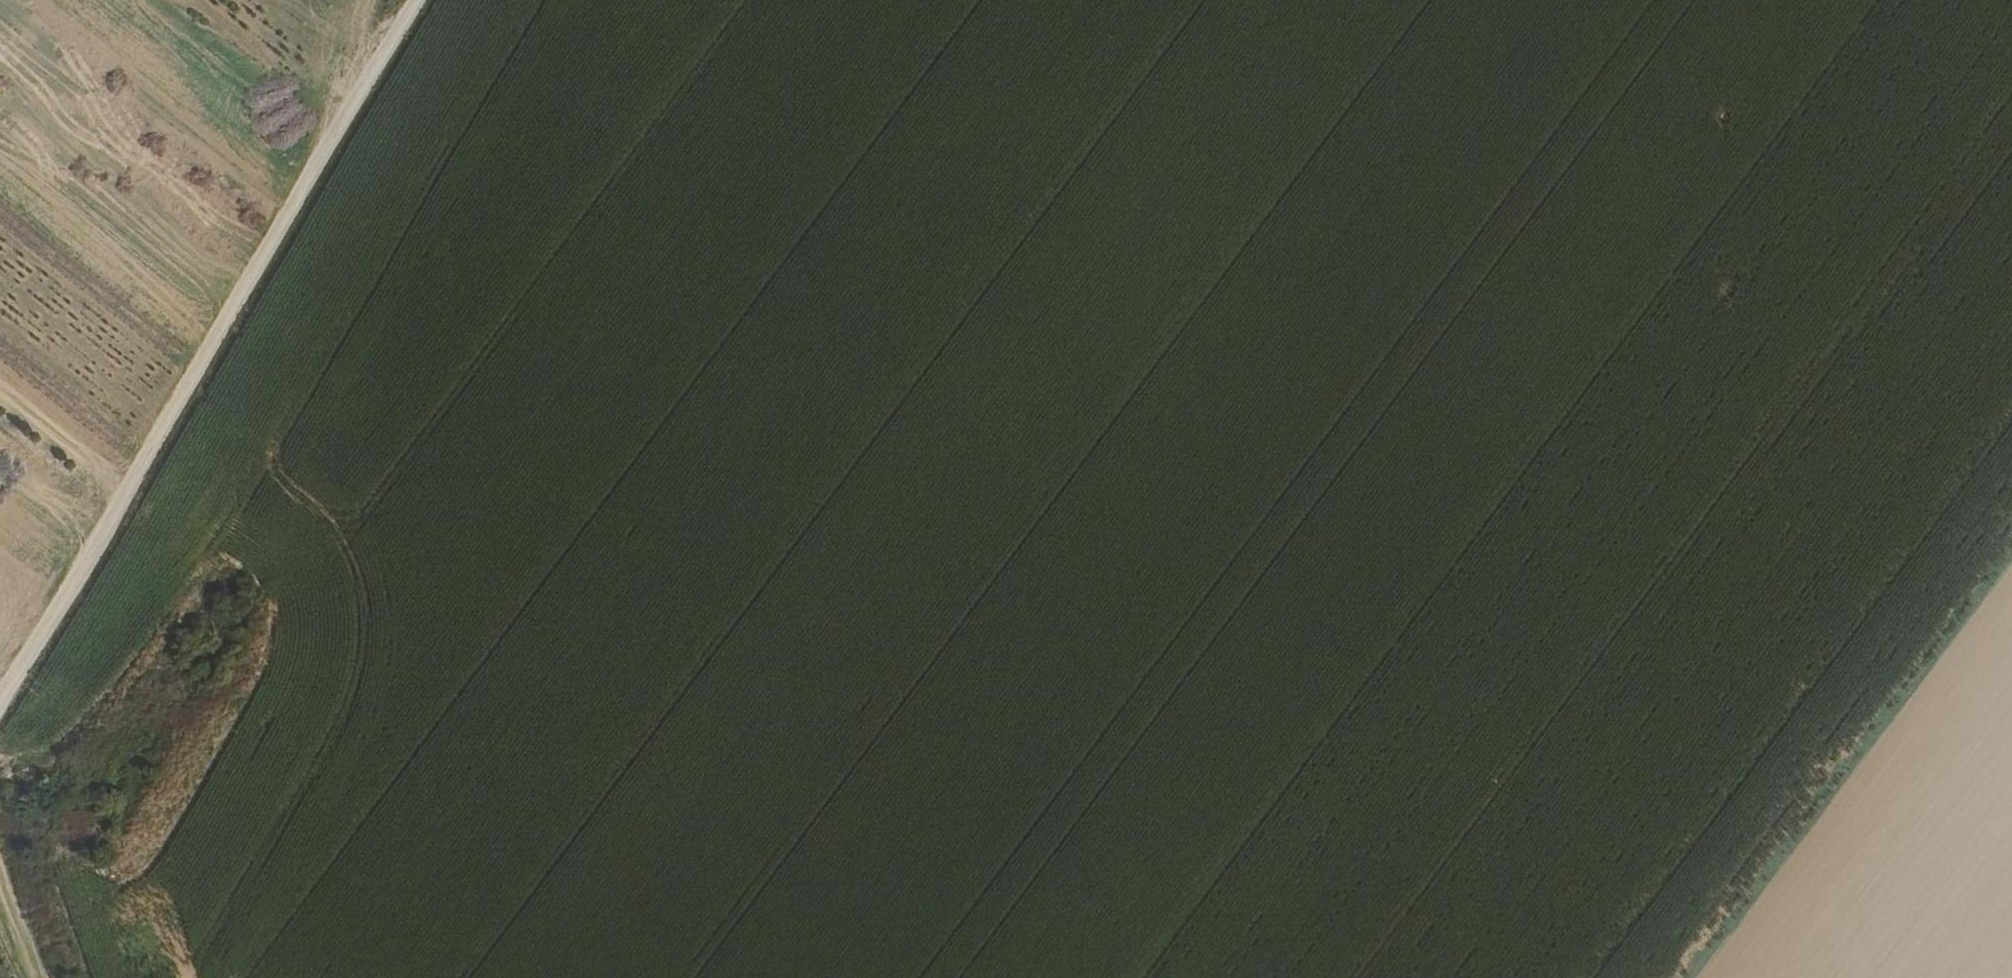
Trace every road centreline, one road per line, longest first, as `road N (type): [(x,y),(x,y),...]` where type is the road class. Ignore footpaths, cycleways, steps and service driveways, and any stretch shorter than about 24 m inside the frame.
road 1 (track): [(0,720),(432,0)]

